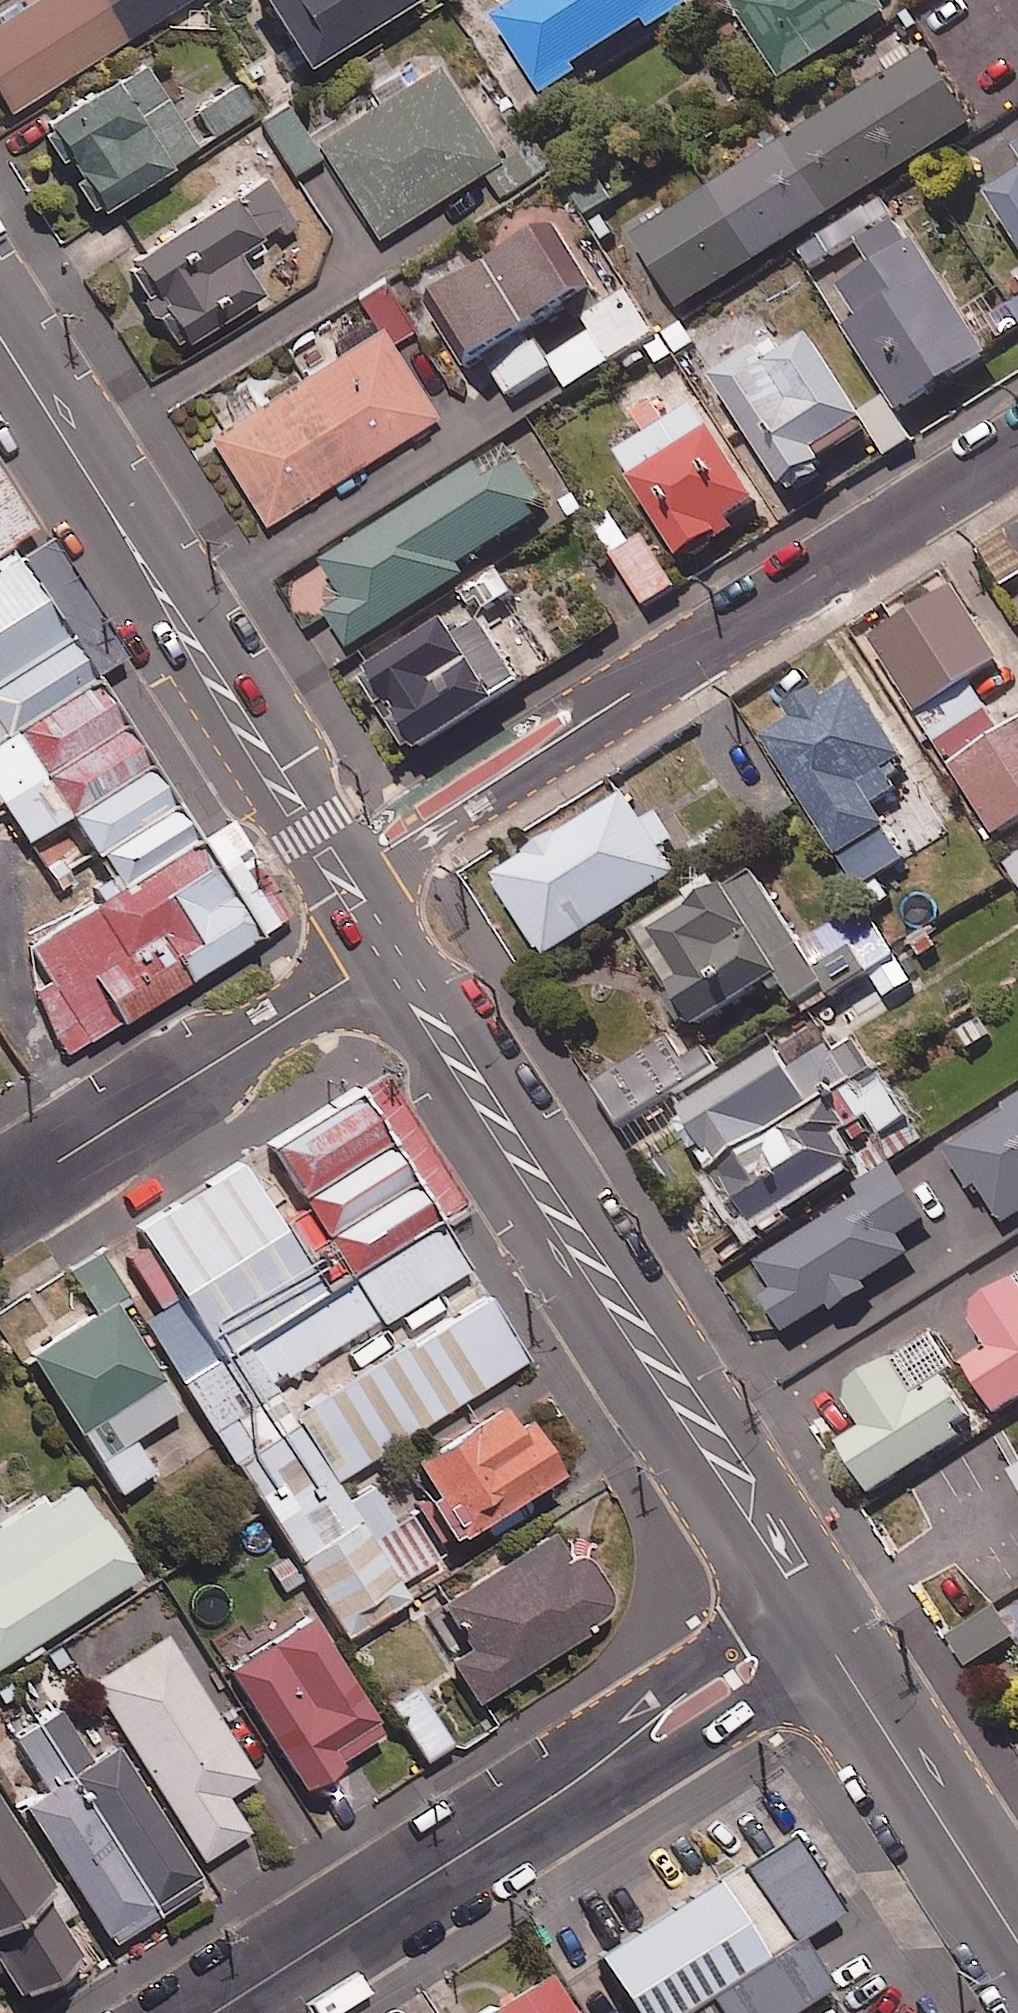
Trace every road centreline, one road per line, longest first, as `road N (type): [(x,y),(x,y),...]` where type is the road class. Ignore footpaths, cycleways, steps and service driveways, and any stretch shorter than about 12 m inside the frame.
road 1 (tertiary): [(373,926),(817,1625)]
road 2 (tertiary): [(209,2012),(817,1625)]
road 3 (tertiary): [(0,339),(373,926)]
road 4 (residential): [(0,1199),(350,977),(373,926)]
road 5 (residential): [(626,690),(1017,443)]
road 6 (tertiary): [(817,1625),(1017,1940)]
road 7 (residential): [(626,690),(578,742),(427,844),(397,875),(373,926)]

